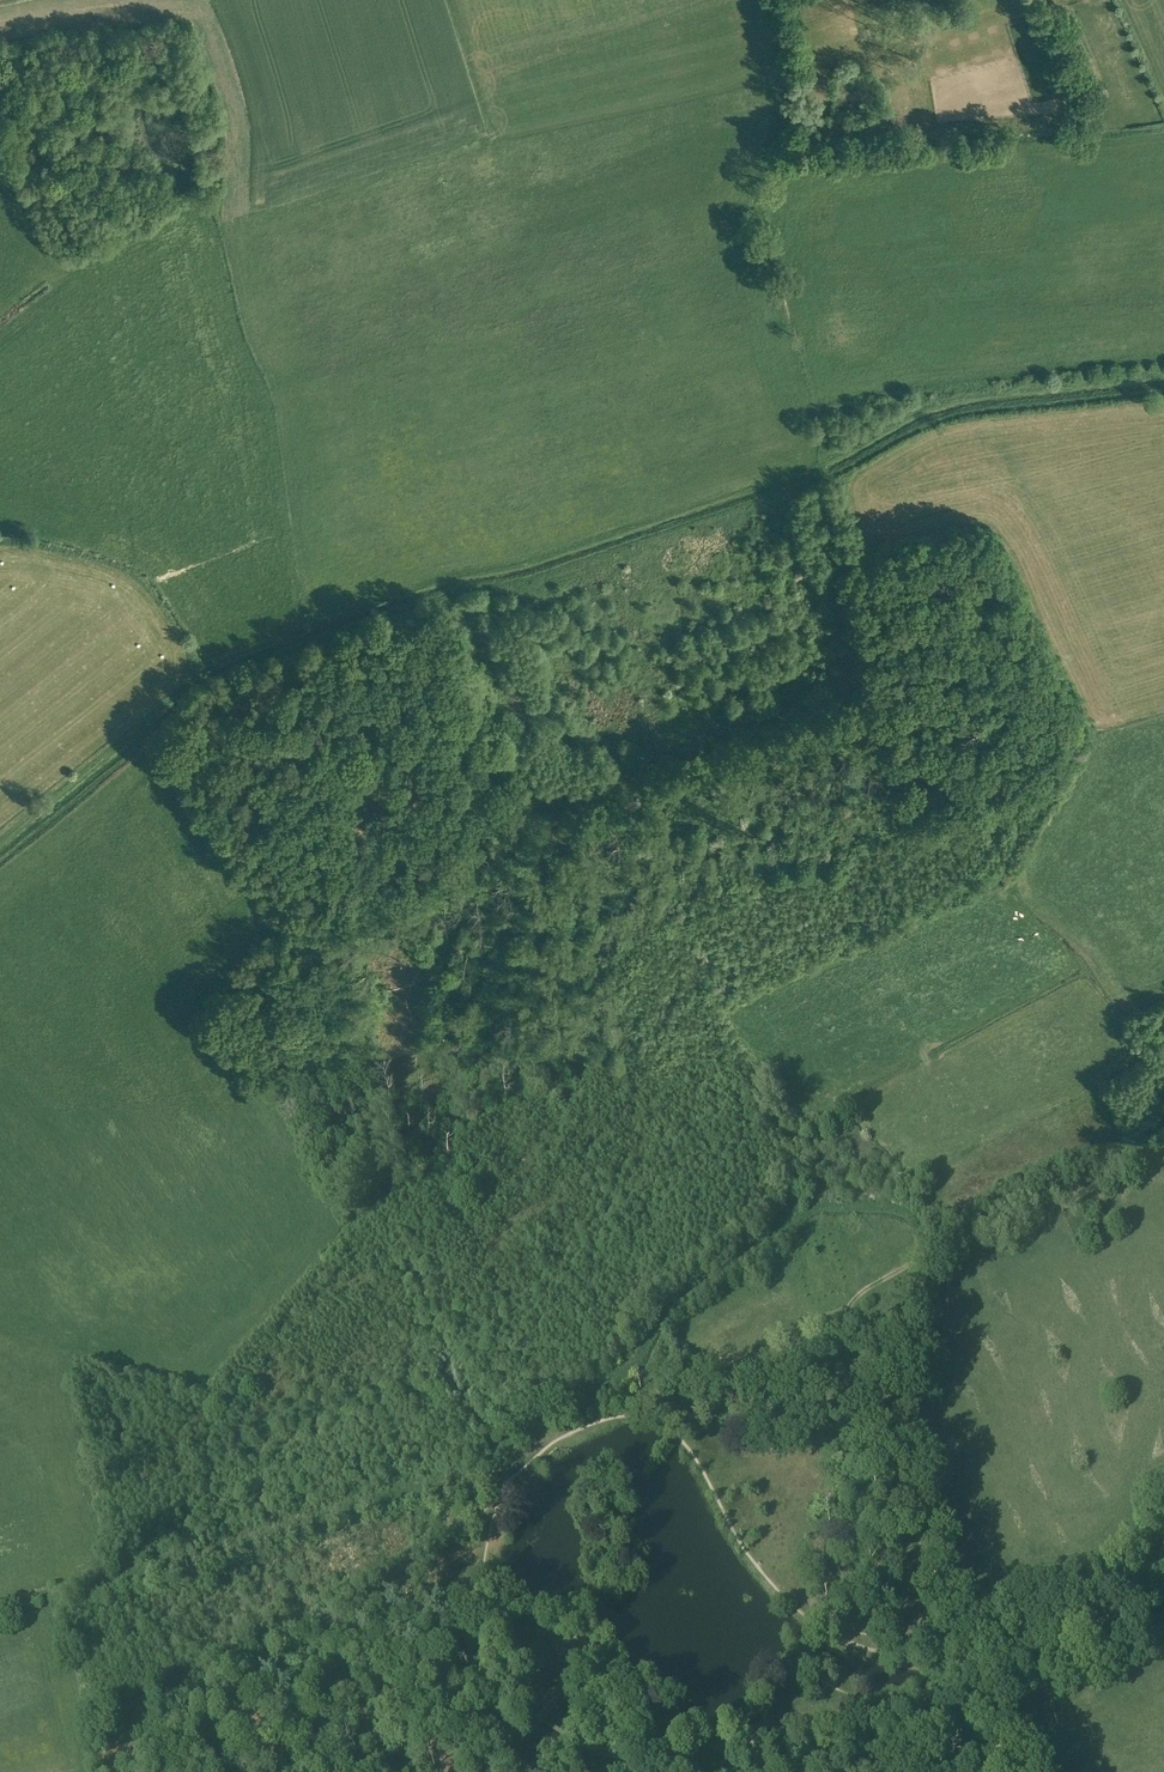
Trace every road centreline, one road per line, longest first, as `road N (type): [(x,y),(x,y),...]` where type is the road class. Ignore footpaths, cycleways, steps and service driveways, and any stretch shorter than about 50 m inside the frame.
road 1 (track): [(963,1649),(870,1405)]
road 2 (track): [(929,1255),(1155,1151)]
road 3 (track): [(849,1307),(788,1311),(749,1350),(641,1414)]
road 4 (track): [(870,1405),(850,1355),(849,1307),(929,1255)]

